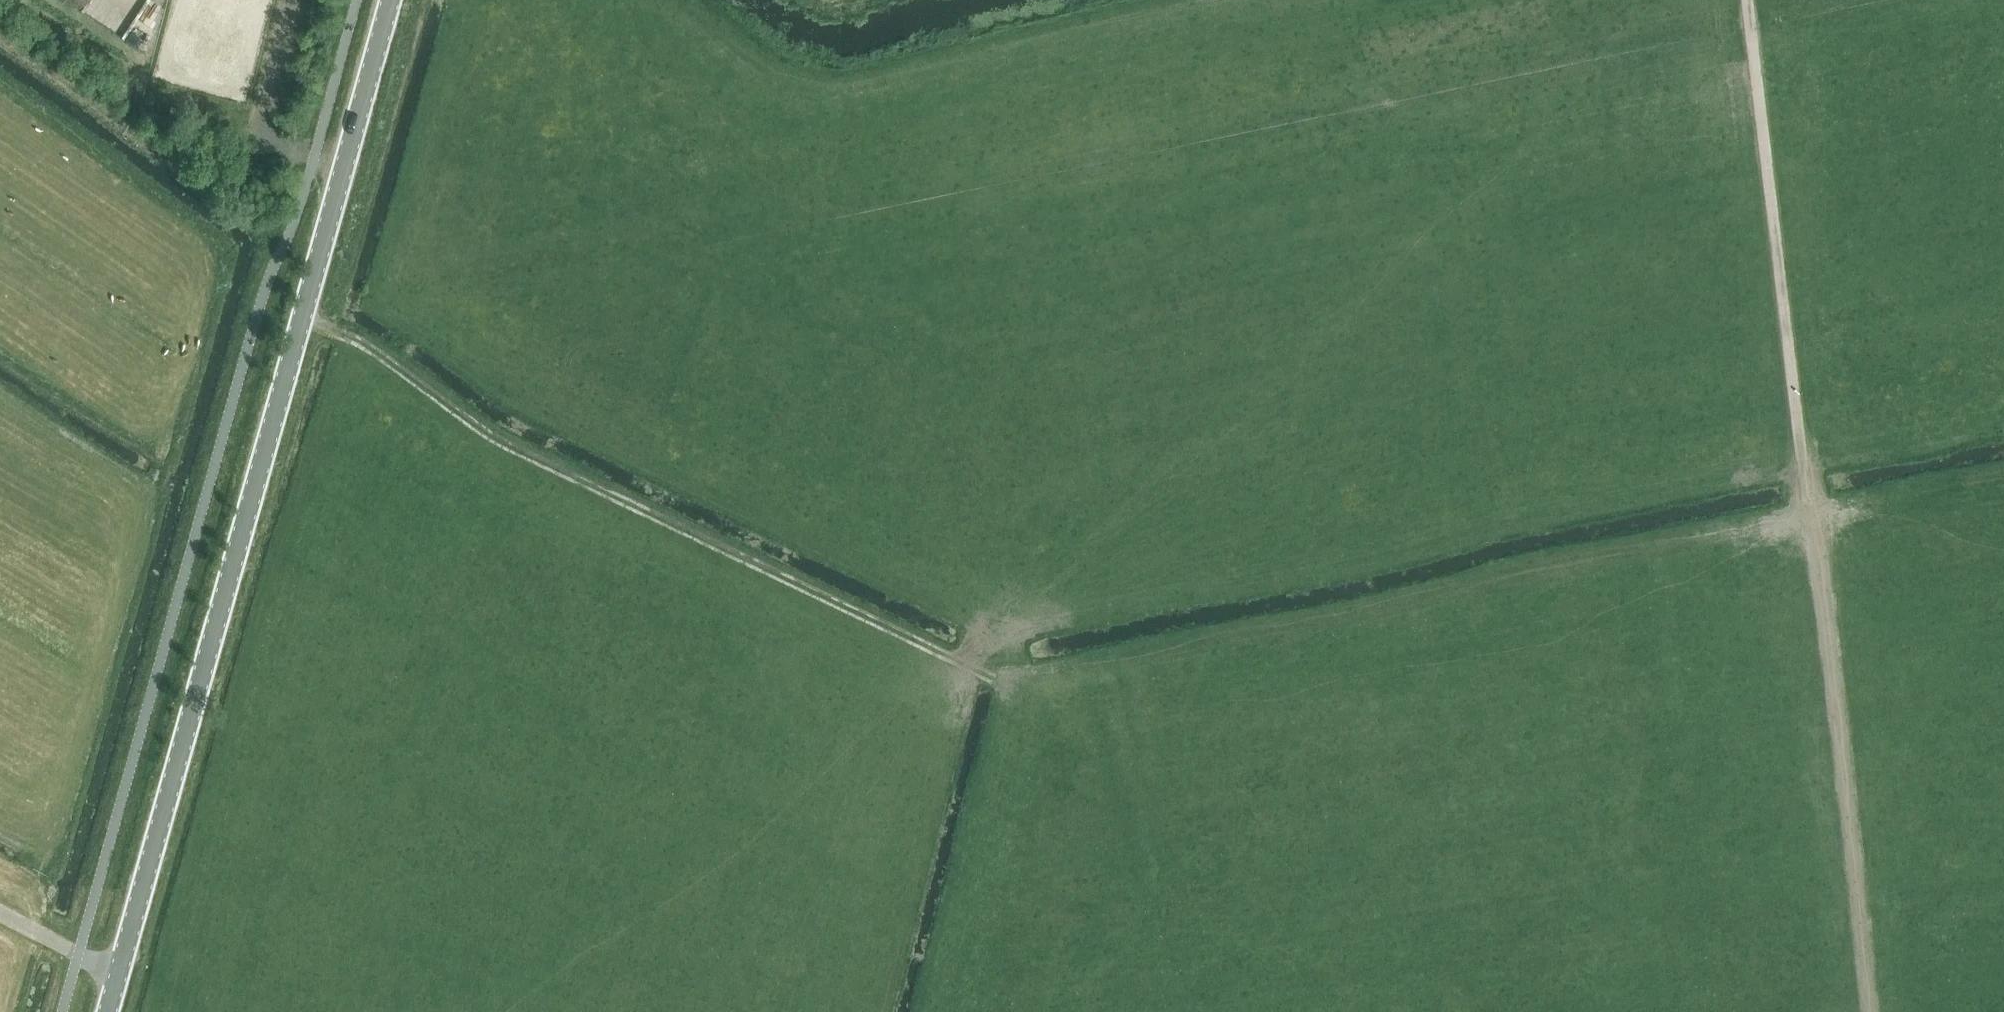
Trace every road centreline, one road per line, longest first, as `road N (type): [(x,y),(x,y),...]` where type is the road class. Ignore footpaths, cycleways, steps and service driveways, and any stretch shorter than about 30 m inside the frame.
road 1 (secondary): [(109,1011),(391,0)]
road 2 (track): [(993,678),(513,448),(357,340),(303,318)]
road 3 (track): [(1872,1011),(1808,503)]
road 4 (track): [(1748,0),(1808,503)]
road 5 (track): [(345,165),(282,147),(265,128),(295,0)]

